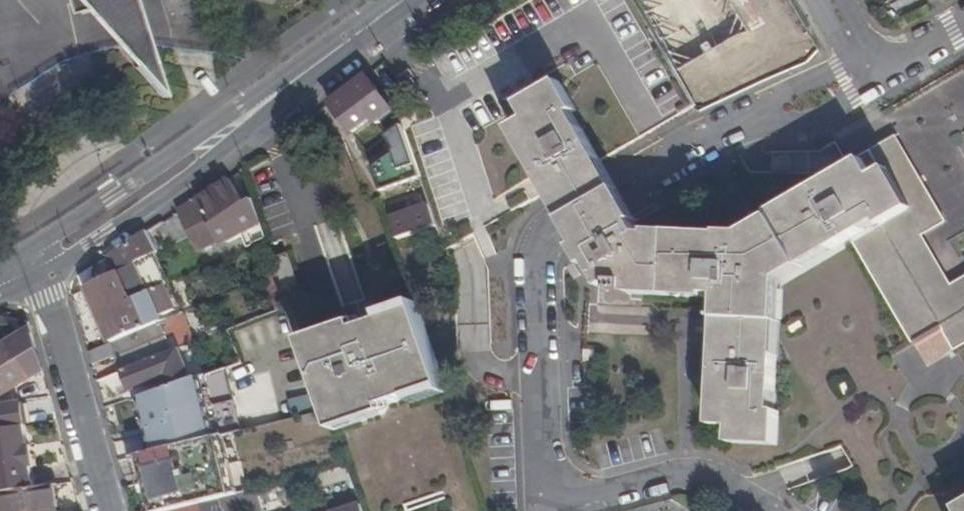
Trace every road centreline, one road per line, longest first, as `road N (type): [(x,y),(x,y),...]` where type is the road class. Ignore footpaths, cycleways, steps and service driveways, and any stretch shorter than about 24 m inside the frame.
road 1 (residential): [(540,501),(532,256),(558,221),(787,91),(833,73),(870,72)]
road 2 (tertiary): [(42,272),(234,145),(303,74)]
road 3 (tertiary): [(303,74),(35,245)]
road 4 (residential): [(111,510),(42,272)]
road 5 (residential): [(760,510),(680,473),(540,501)]
road 6 (tertiary): [(404,0),(303,74)]

